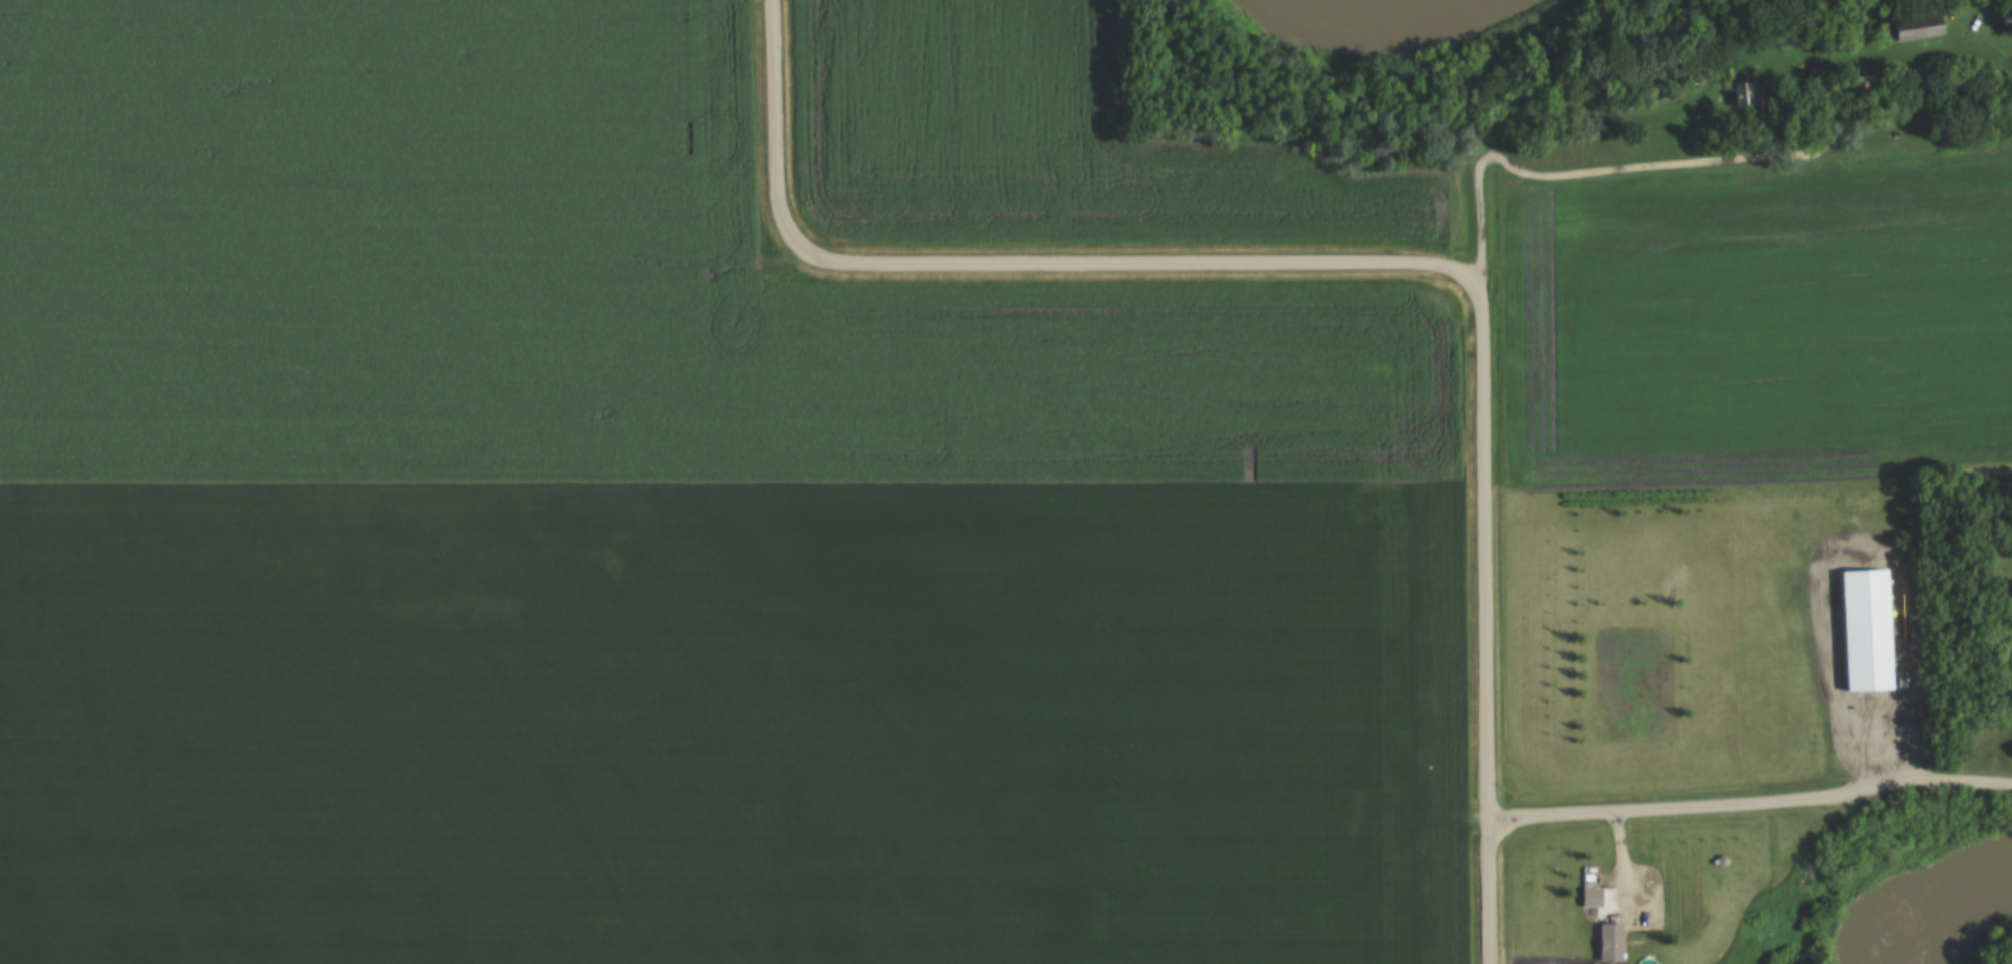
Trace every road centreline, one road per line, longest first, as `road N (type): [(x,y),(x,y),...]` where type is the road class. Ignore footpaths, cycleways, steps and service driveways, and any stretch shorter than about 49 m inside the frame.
road 1 (residential): [(1488,963),(1484,321),(1468,284),(1437,269),(1408,268),(856,271),(812,263),(785,236),(778,203),(773,0)]

